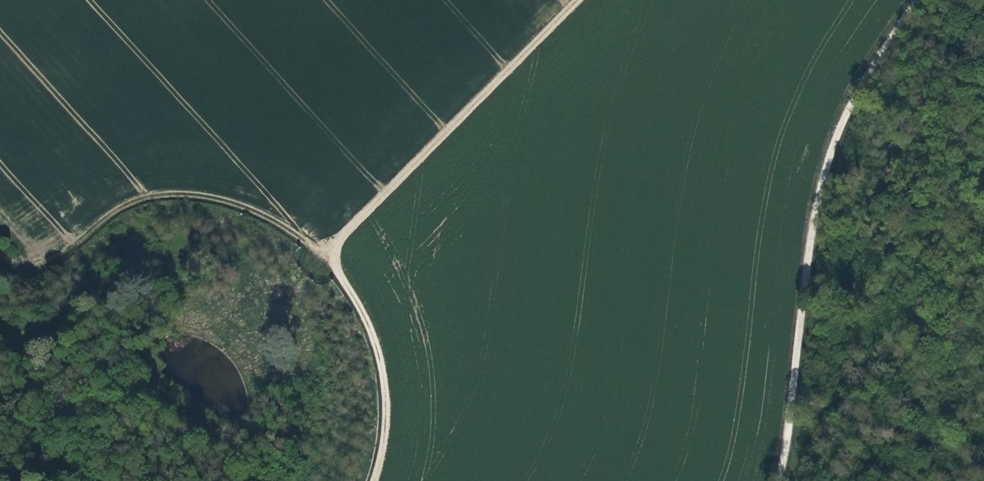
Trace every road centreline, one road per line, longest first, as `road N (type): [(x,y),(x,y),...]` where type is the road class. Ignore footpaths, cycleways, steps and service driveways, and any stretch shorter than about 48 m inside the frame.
road 1 (track): [(916,0),(857,92),(825,168),(778,480)]
road 2 (track): [(315,247),(249,209),(174,194),(115,210),(33,271),(17,272),(0,259)]
road 3 (track): [(343,234),(577,0)]
road 4 (track): [(375,480),(384,381),(368,325),(335,261),(343,234)]

